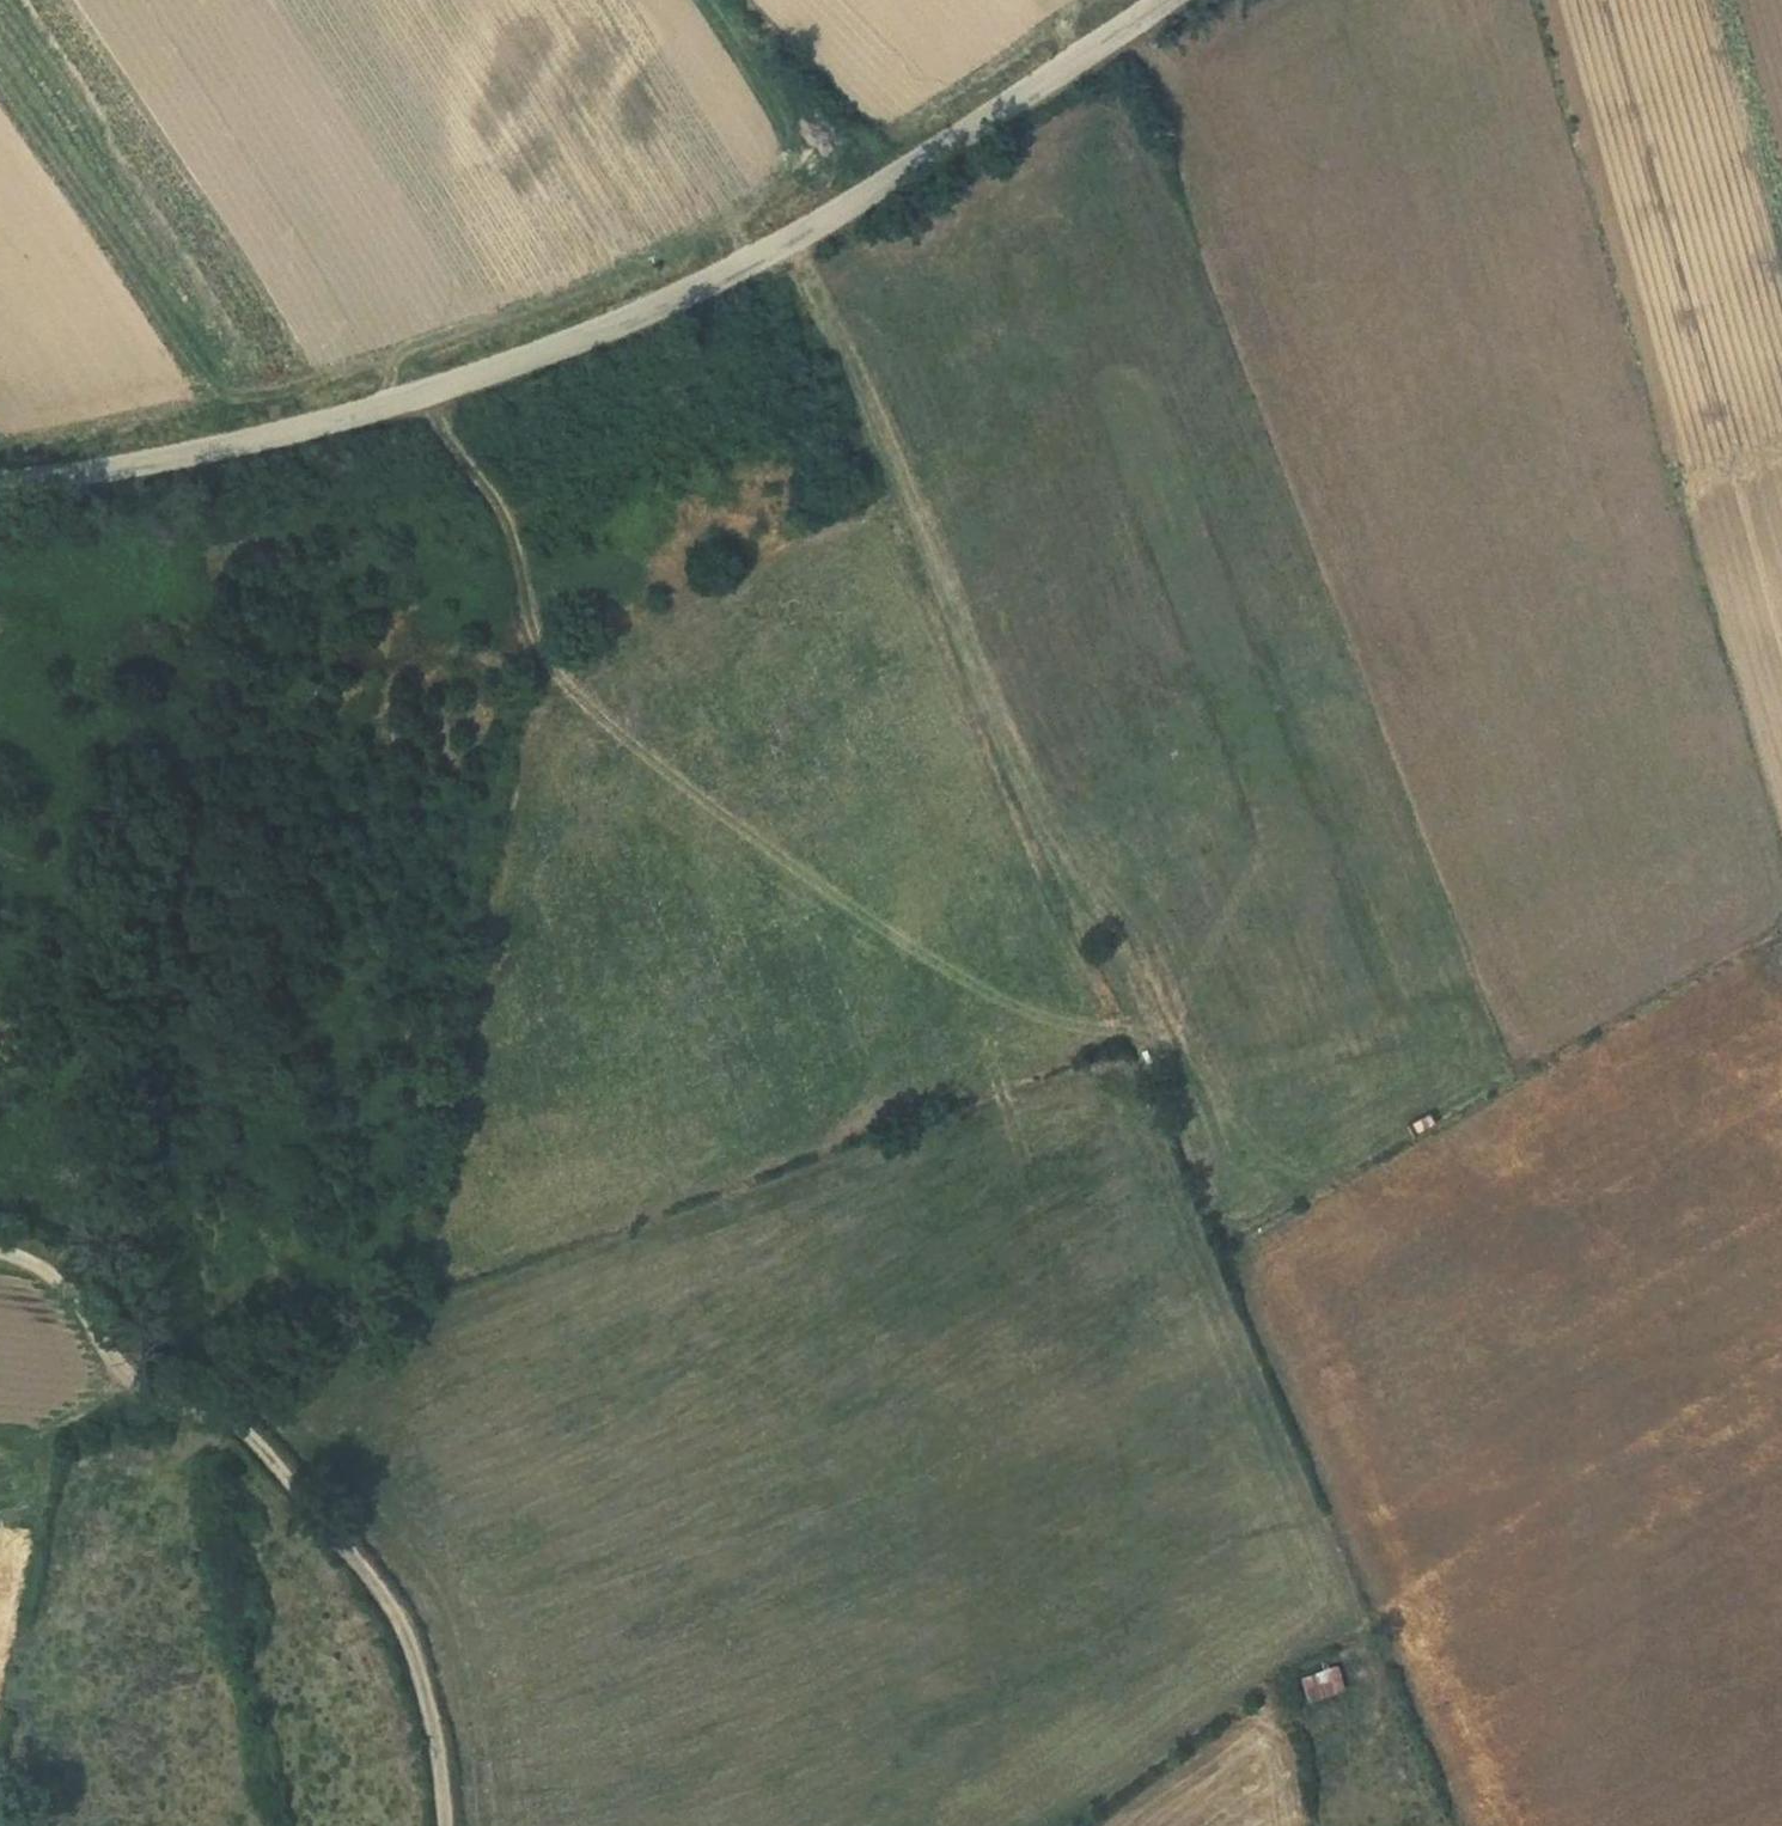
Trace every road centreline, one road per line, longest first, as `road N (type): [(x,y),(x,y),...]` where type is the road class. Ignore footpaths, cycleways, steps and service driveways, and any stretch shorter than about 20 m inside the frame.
road 1 (unclassified): [(1166,0),(791,242),(423,397),(275,436),(0,483)]
road 2 (track): [(0,1249),(70,1271),(100,1306),(131,1396),(237,1427),(356,1561),(404,1637),(445,1825)]

